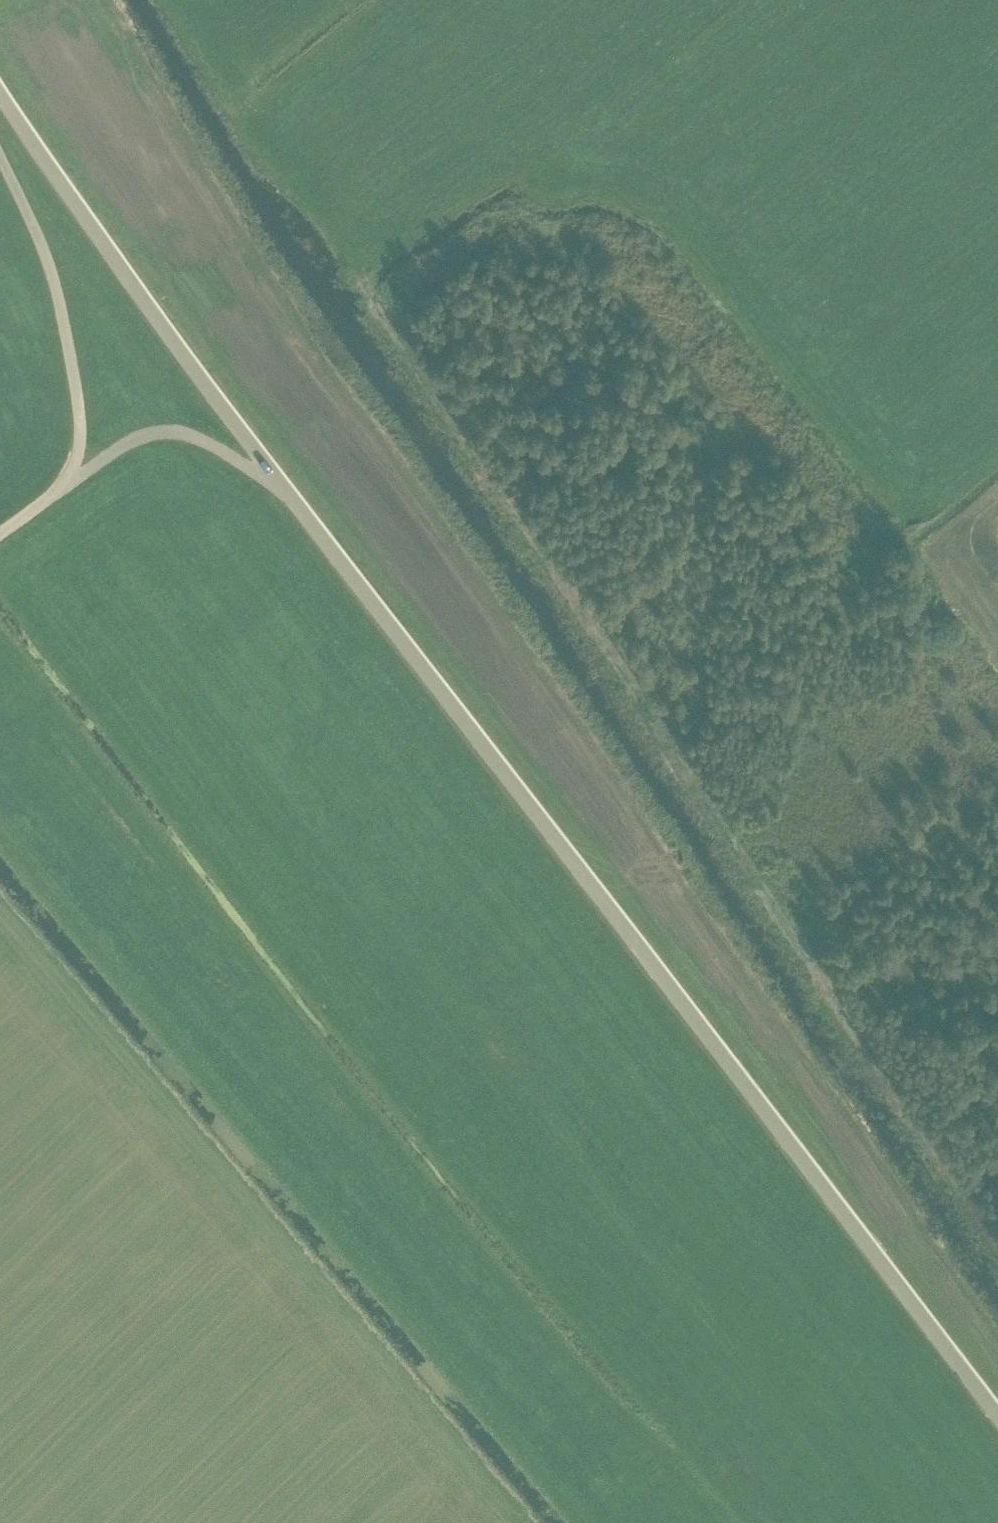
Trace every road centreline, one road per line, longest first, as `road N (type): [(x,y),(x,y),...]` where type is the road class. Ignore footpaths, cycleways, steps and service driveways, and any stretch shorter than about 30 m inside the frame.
road 1 (unclassified): [(997,1420),(276,481)]
road 2 (unclassified): [(276,481),(0,97)]
road 3 (unclassified): [(53,493),(78,449),(77,394),(47,271),(0,149)]
road 4 (unclassified): [(53,493),(138,437),(163,430),(187,433),(276,481)]

